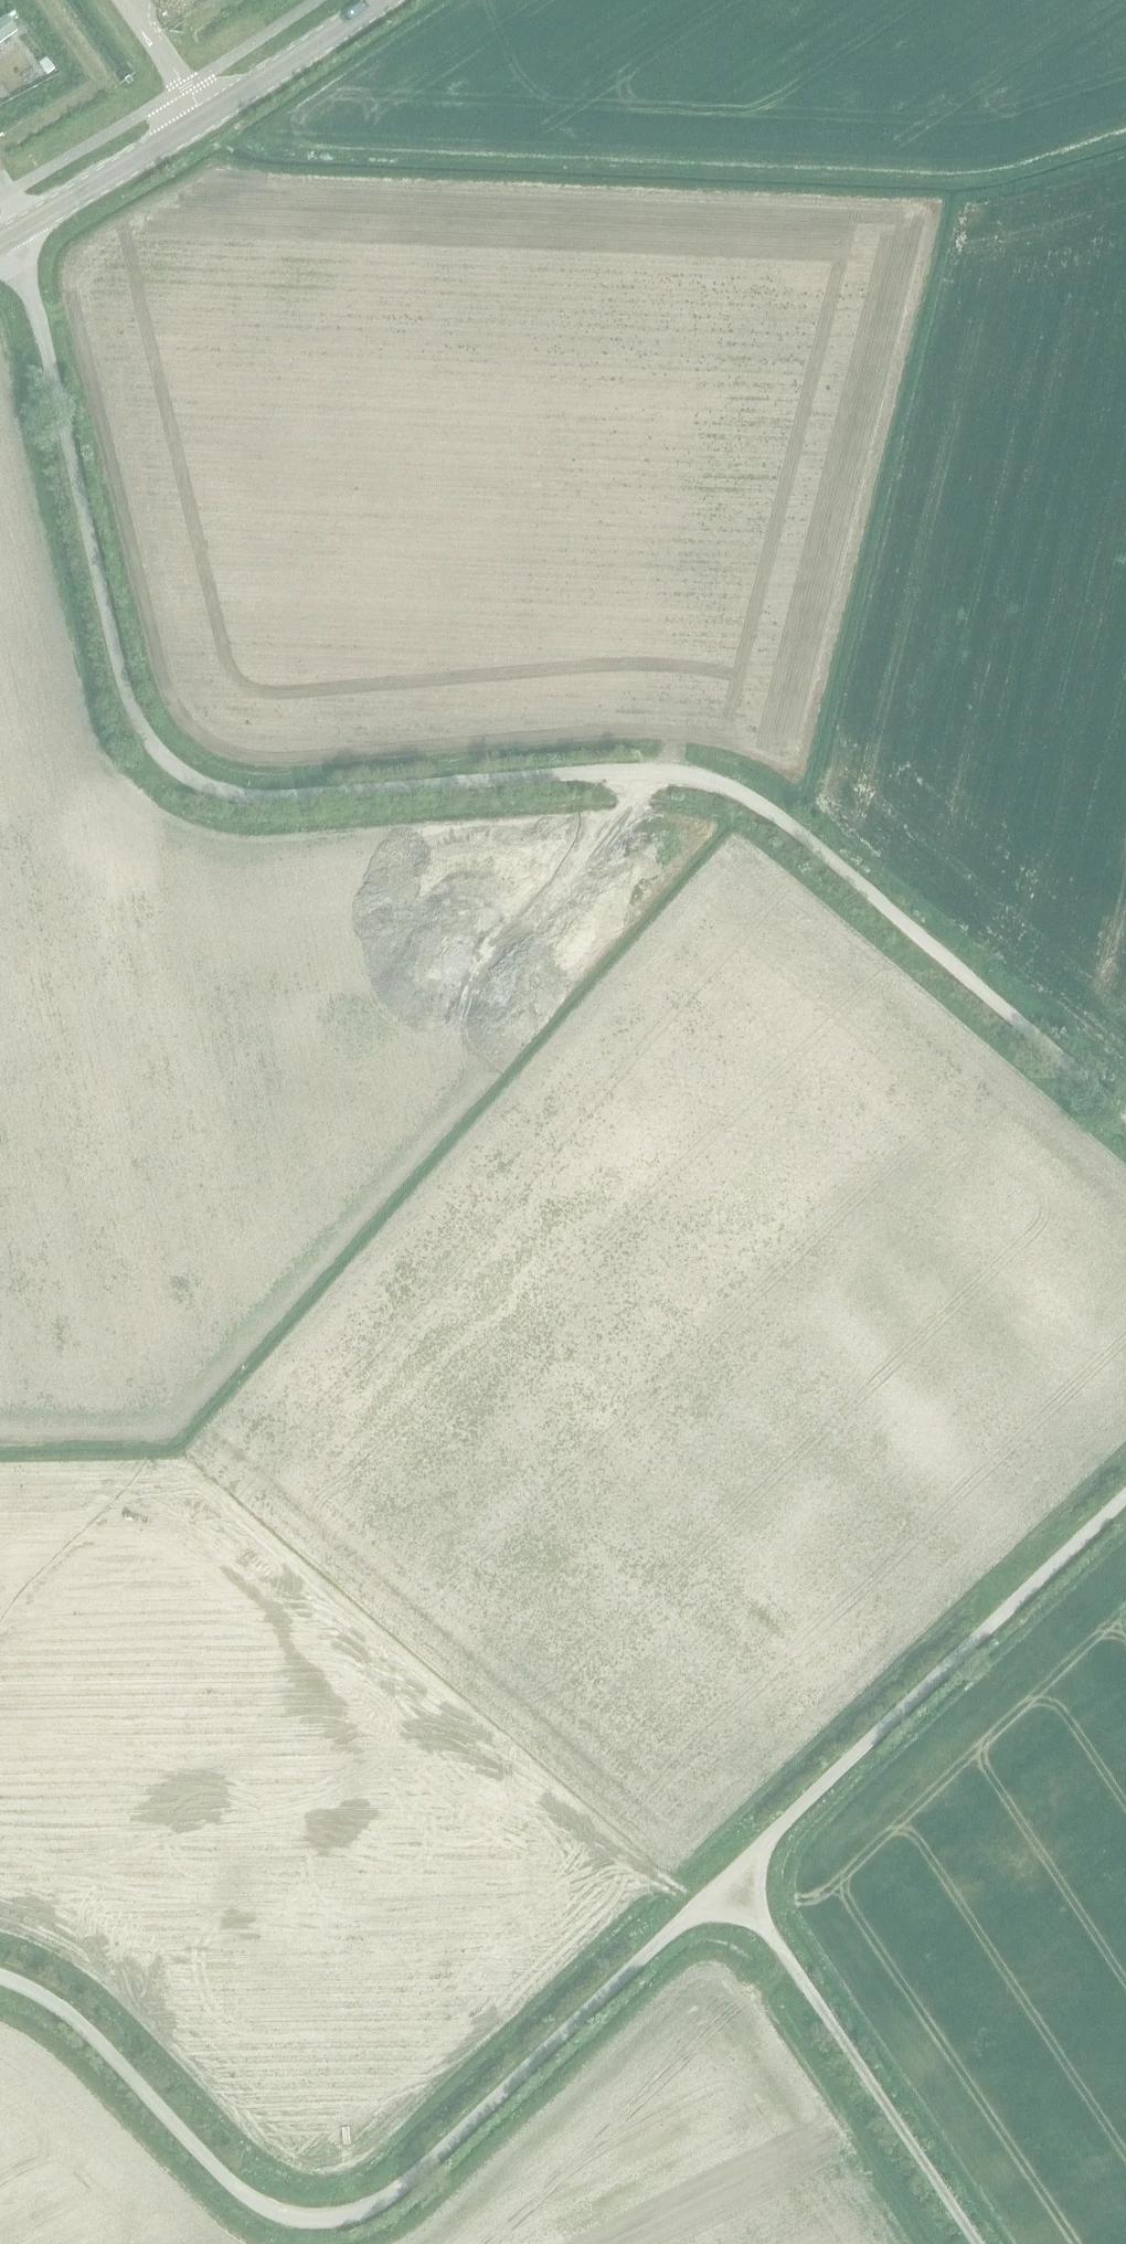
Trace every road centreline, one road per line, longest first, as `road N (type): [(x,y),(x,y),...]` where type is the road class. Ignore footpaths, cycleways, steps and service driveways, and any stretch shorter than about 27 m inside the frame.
road 1 (unclassified): [(1125,1111),(848,868),(739,788),(680,772),(607,773),(277,799),(217,791),(168,759),(138,707),(24,236)]
road 2 (unclassified): [(0,1973),(52,2000),(240,2189),(309,2222),(350,2218),(390,2202),(681,1930)]
road 3 (unclassified): [(776,1833),(1125,1502)]
road 4 (unclassified): [(978,2243),(769,1927)]
road 5 (secondary): [(24,236),(205,119)]
road 6 (secondary): [(205,119),(383,0)]
road 7 (unclassified): [(681,1930),(776,1833)]

